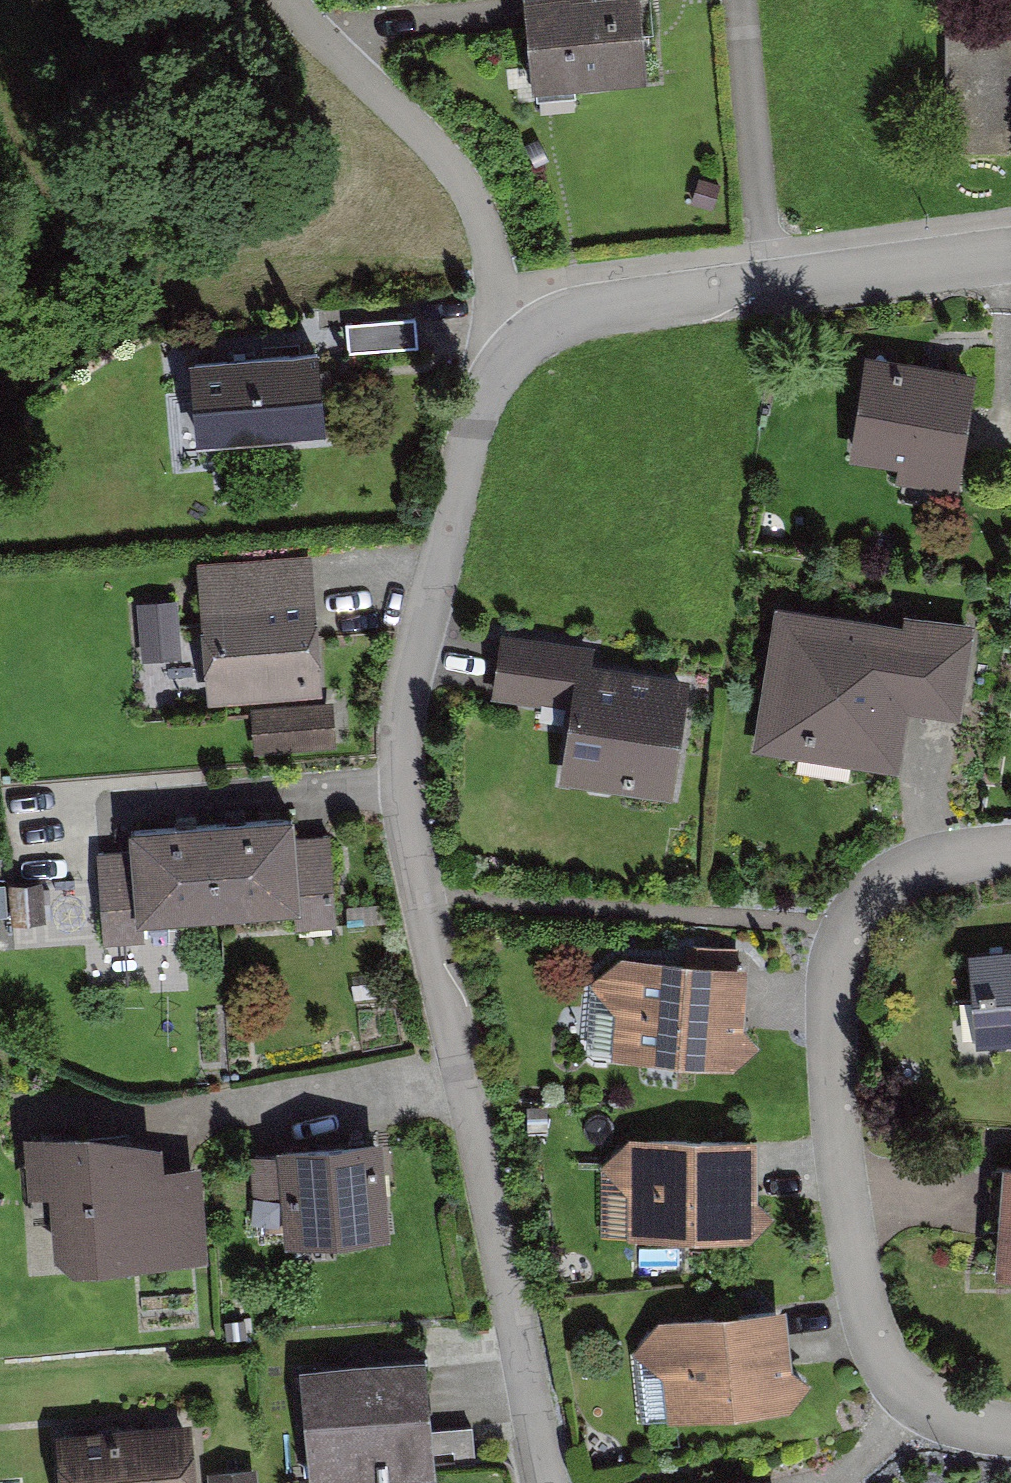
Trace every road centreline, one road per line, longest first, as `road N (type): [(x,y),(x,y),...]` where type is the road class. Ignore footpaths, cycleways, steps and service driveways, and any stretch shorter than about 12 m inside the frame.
road 1 (residential): [(527,338),(477,415),(414,655),(403,740),(409,838),(545,1482)]
road 2 (residential): [(1010,850),(944,856),(879,887),(842,938),(832,1007),(842,1166),(862,1299),(879,1352),(908,1392),(937,1411),(1010,1432)]
road 3 (residential): [(527,338),(503,305),(481,215),(461,180),(288,0)]
road 4 (residential): [(770,287),(741,0)]
road 5 (residential): [(770,287),(598,307),(527,338)]
road 6 (residential): [(1010,253),(770,287)]

